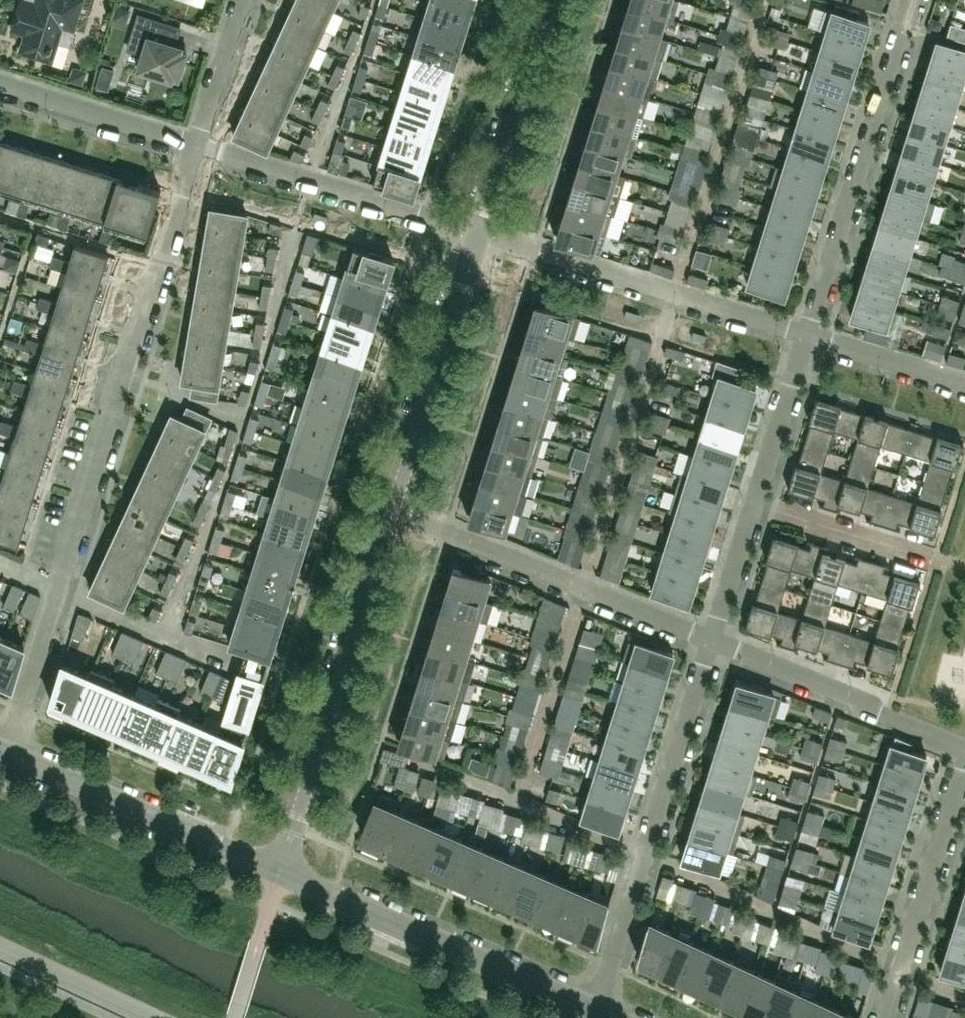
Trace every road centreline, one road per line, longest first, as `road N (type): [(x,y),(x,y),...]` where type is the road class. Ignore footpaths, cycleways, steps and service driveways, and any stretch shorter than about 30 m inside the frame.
road 1 (residential): [(6,753),(196,143)]
road 2 (residential): [(593,1009),(713,639)]
road 3 (residential): [(282,871),(394,509)]
road 4 (residential): [(807,332),(912,0)]
road 5 (residential): [(713,639),(394,509)]
road 6 (residential): [(807,332),(480,230)]
road 7 (residential): [(593,1009),(282,871)]
road 8 (residential): [(282,871),(6,753)]
road 9 (residential): [(480,230),(196,143)]
road 10 (residential): [(394,509),(480,230)]
road 11 (residential): [(964,748),(713,639)]
road 12 (residential): [(885,1017),(964,758)]
road 13 (residential): [(480,230),(551,0)]
road 14 (residential): [(196,143),(0,81)]
road 15 (residential): [(932,556),(755,502)]
road 16 (residential): [(755,502),(807,332)]
road 17 (residential): [(964,383),(807,332)]
road 18 (residential): [(196,143),(241,0)]
road 19 (residential): [(713,639),(755,502)]

